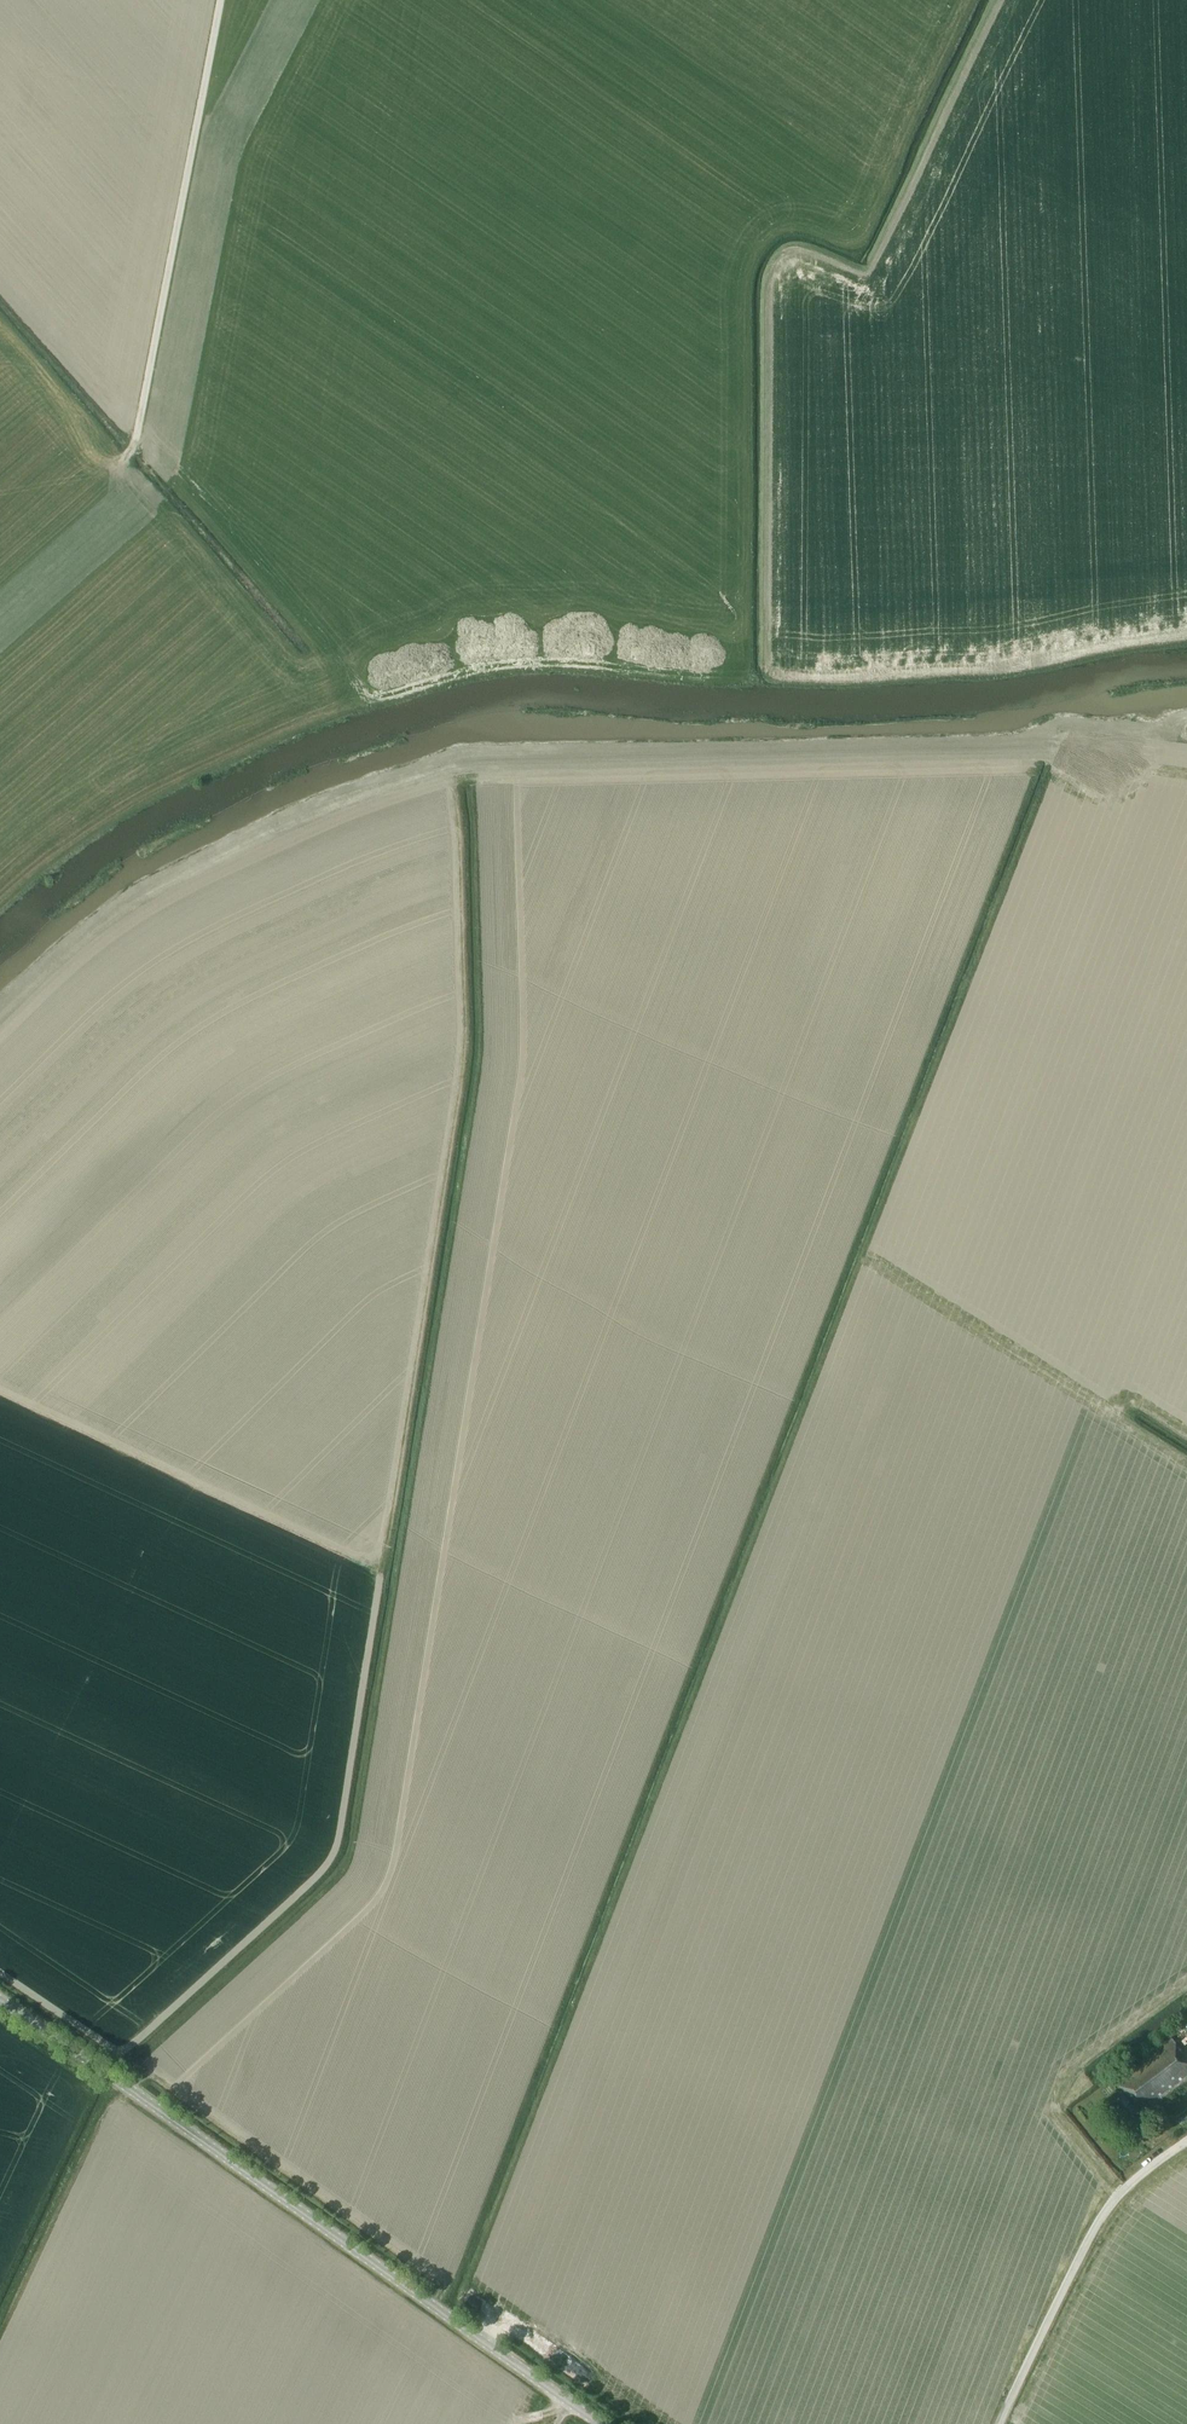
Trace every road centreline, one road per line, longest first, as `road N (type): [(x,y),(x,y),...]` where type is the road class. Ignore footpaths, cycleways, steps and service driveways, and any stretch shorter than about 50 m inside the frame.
road 1 (tertiary): [(601,2423),(0,2001)]
road 2 (track): [(220,0),(135,440)]

